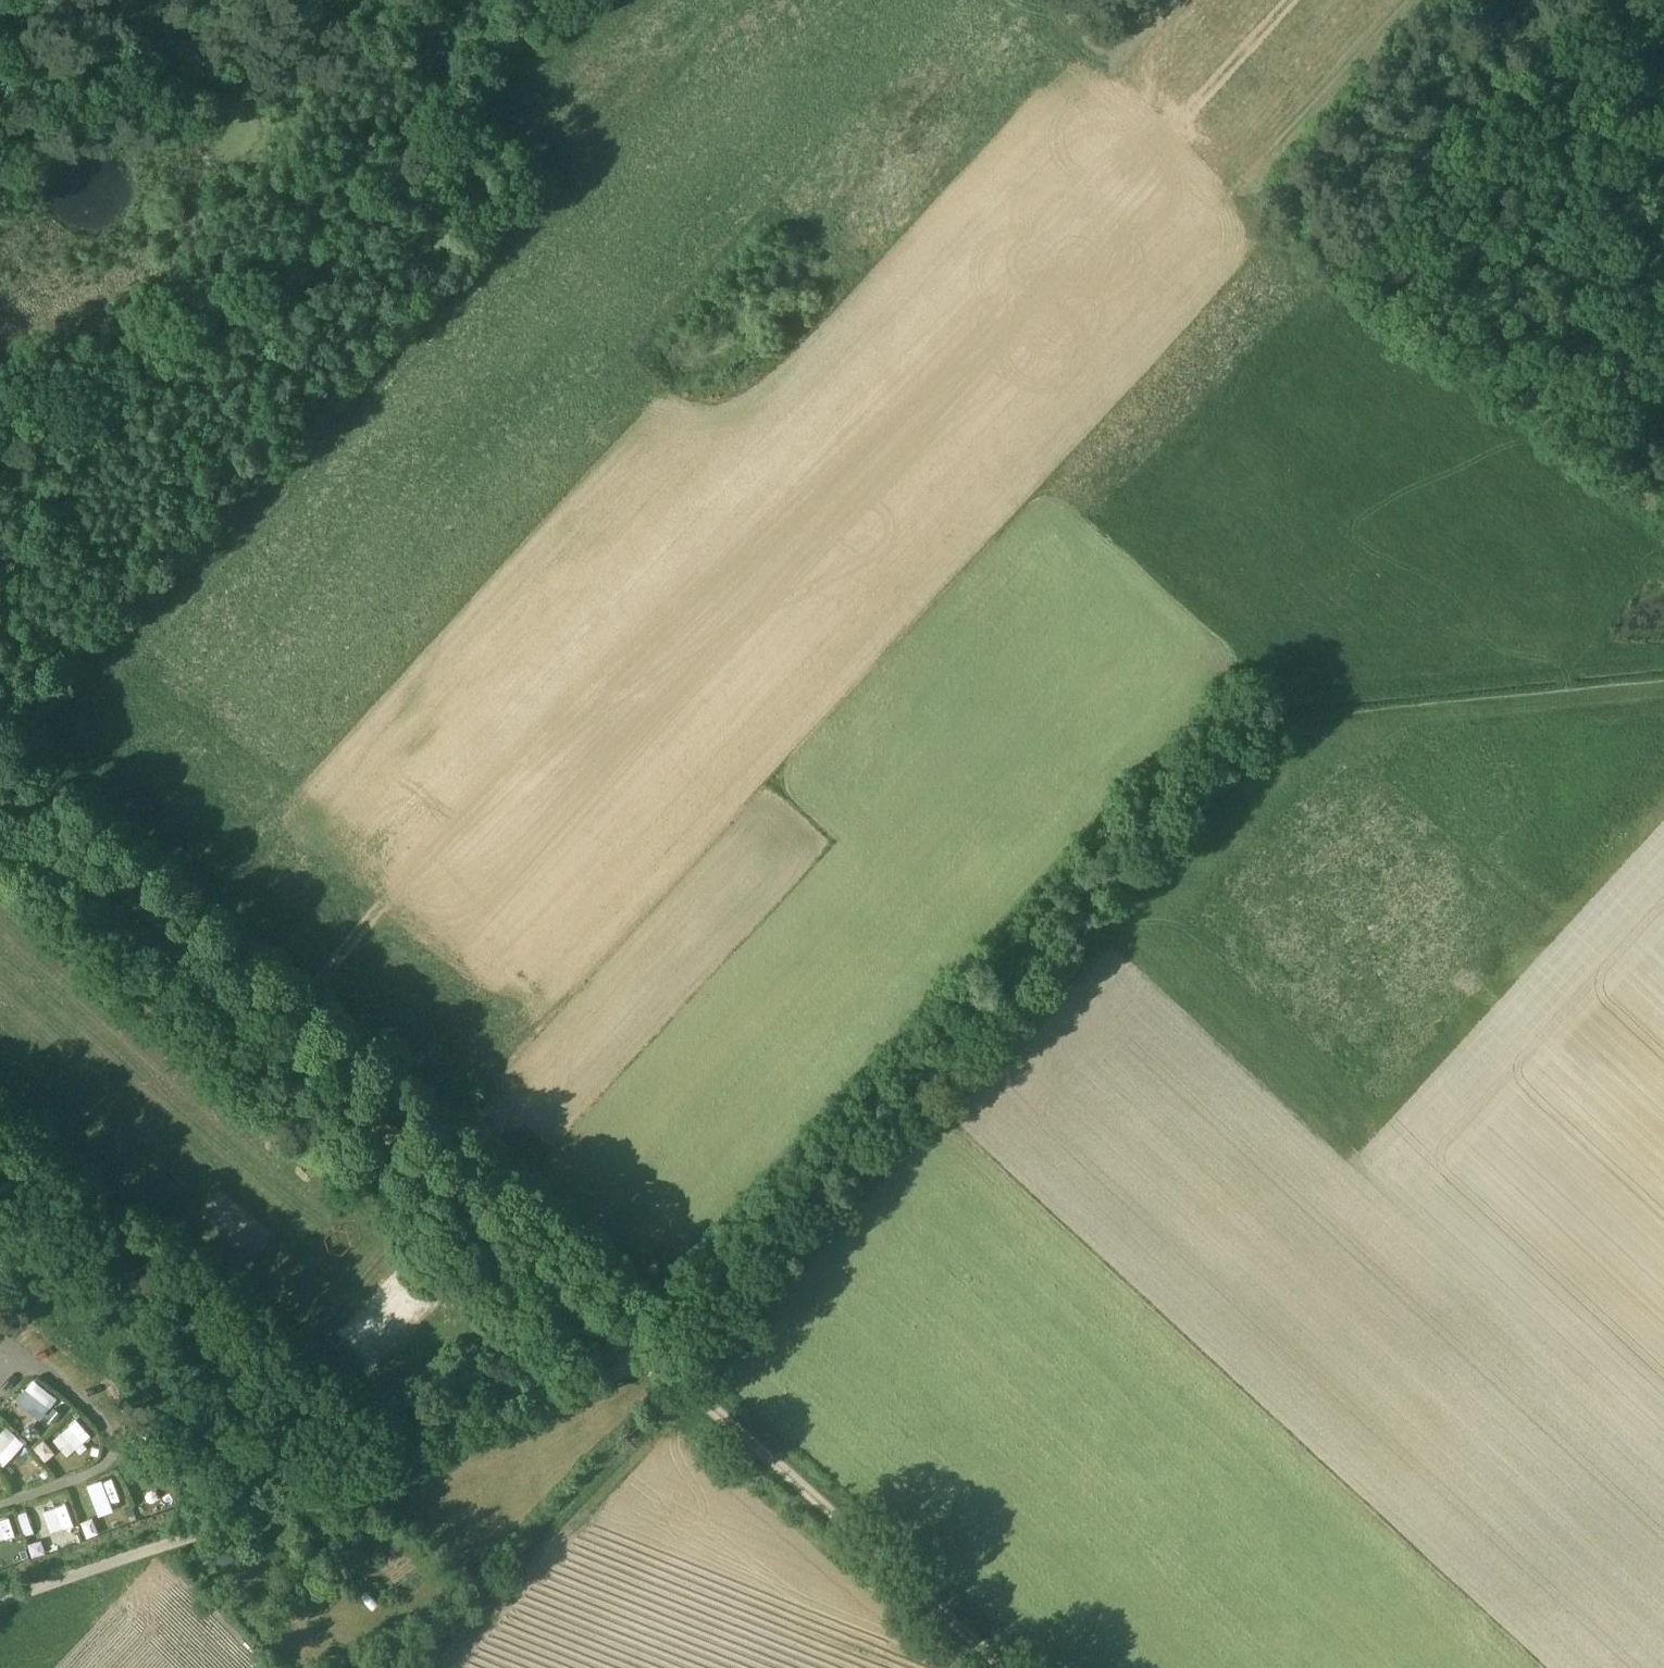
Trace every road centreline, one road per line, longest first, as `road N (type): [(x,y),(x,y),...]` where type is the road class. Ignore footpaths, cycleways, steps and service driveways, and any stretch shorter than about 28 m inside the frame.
road 1 (track): [(0,811),(631,1375)]
road 2 (unclassified): [(0,1600),(351,1483),(631,1375)]
road 3 (track): [(994,1667),(685,1394),(631,1375)]

